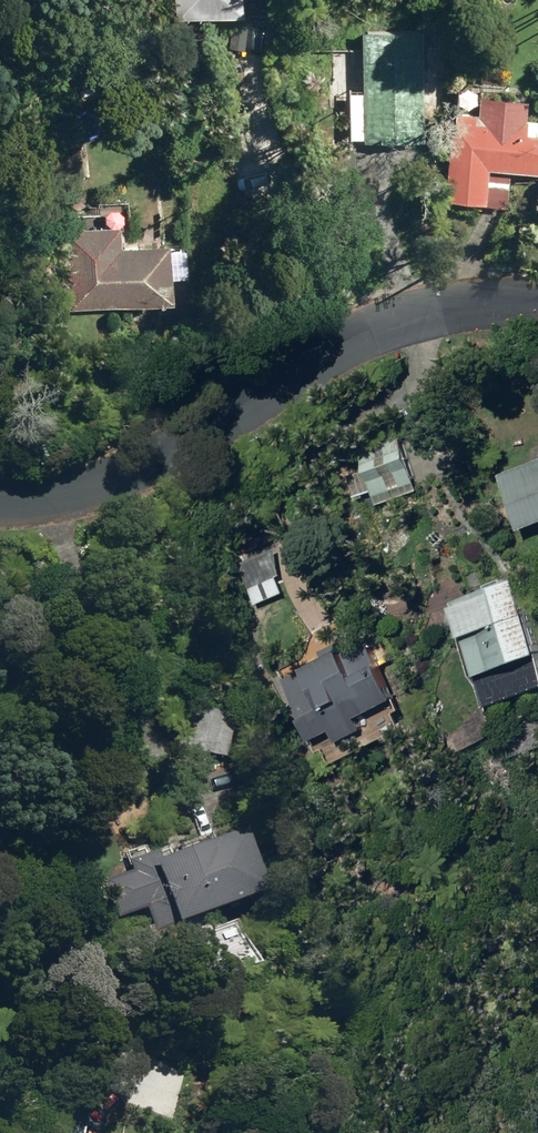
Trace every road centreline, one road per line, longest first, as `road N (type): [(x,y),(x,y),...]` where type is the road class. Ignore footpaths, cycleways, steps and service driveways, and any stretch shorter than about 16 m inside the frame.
road 1 (residential): [(537,311),(509,307),(430,320),(339,352),(161,467),(91,495),(0,501)]

